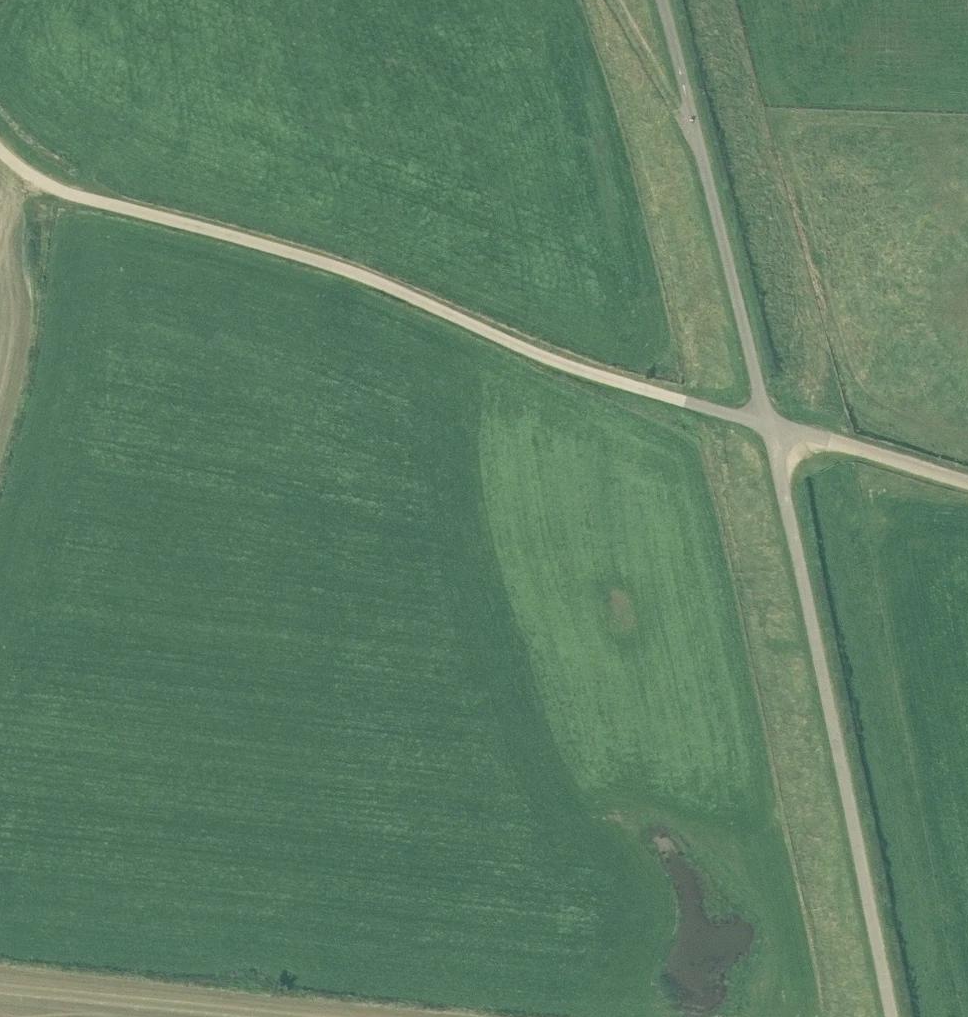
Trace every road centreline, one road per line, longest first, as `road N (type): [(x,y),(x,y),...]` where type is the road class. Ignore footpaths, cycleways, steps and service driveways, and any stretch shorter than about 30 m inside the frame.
road 1 (unclassified): [(769,425),(587,371),(279,250),(78,198),(0,154)]
road 2 (unclassified): [(769,425),(895,1016)]
road 3 (unclassified): [(769,425),(662,0)]
road 4 (unclassified): [(967,482),(769,425)]

